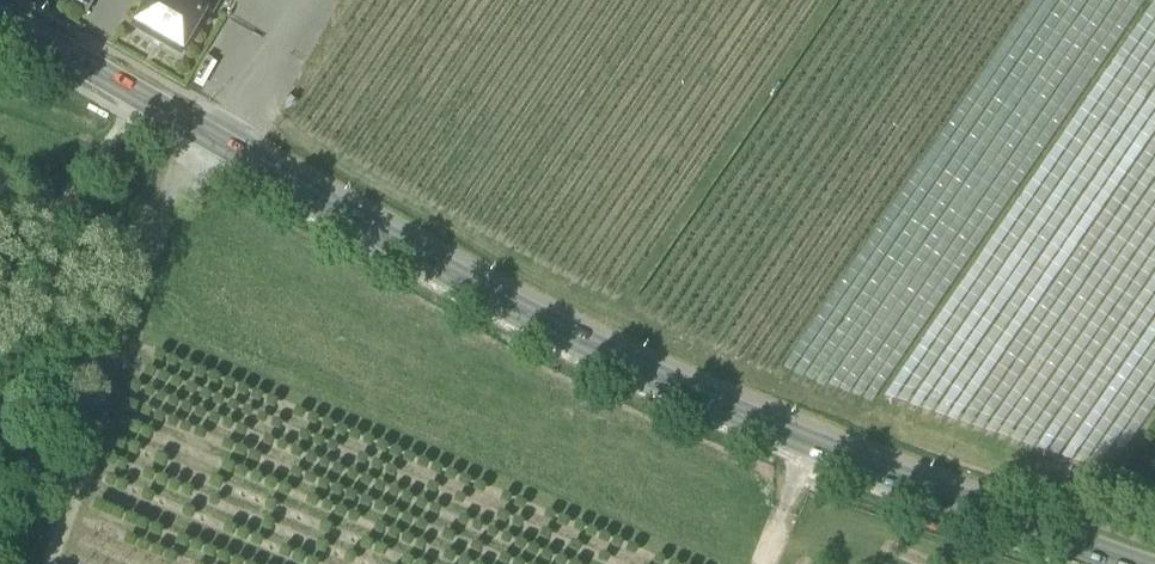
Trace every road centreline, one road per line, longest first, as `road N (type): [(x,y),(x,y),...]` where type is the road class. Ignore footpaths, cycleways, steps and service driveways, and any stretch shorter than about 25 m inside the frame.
road 1 (secondary): [(1120,563),(812,447),(527,318),(0,16)]
road 2 (track): [(60,563),(191,127)]
road 3 (track): [(765,563),(812,447)]

